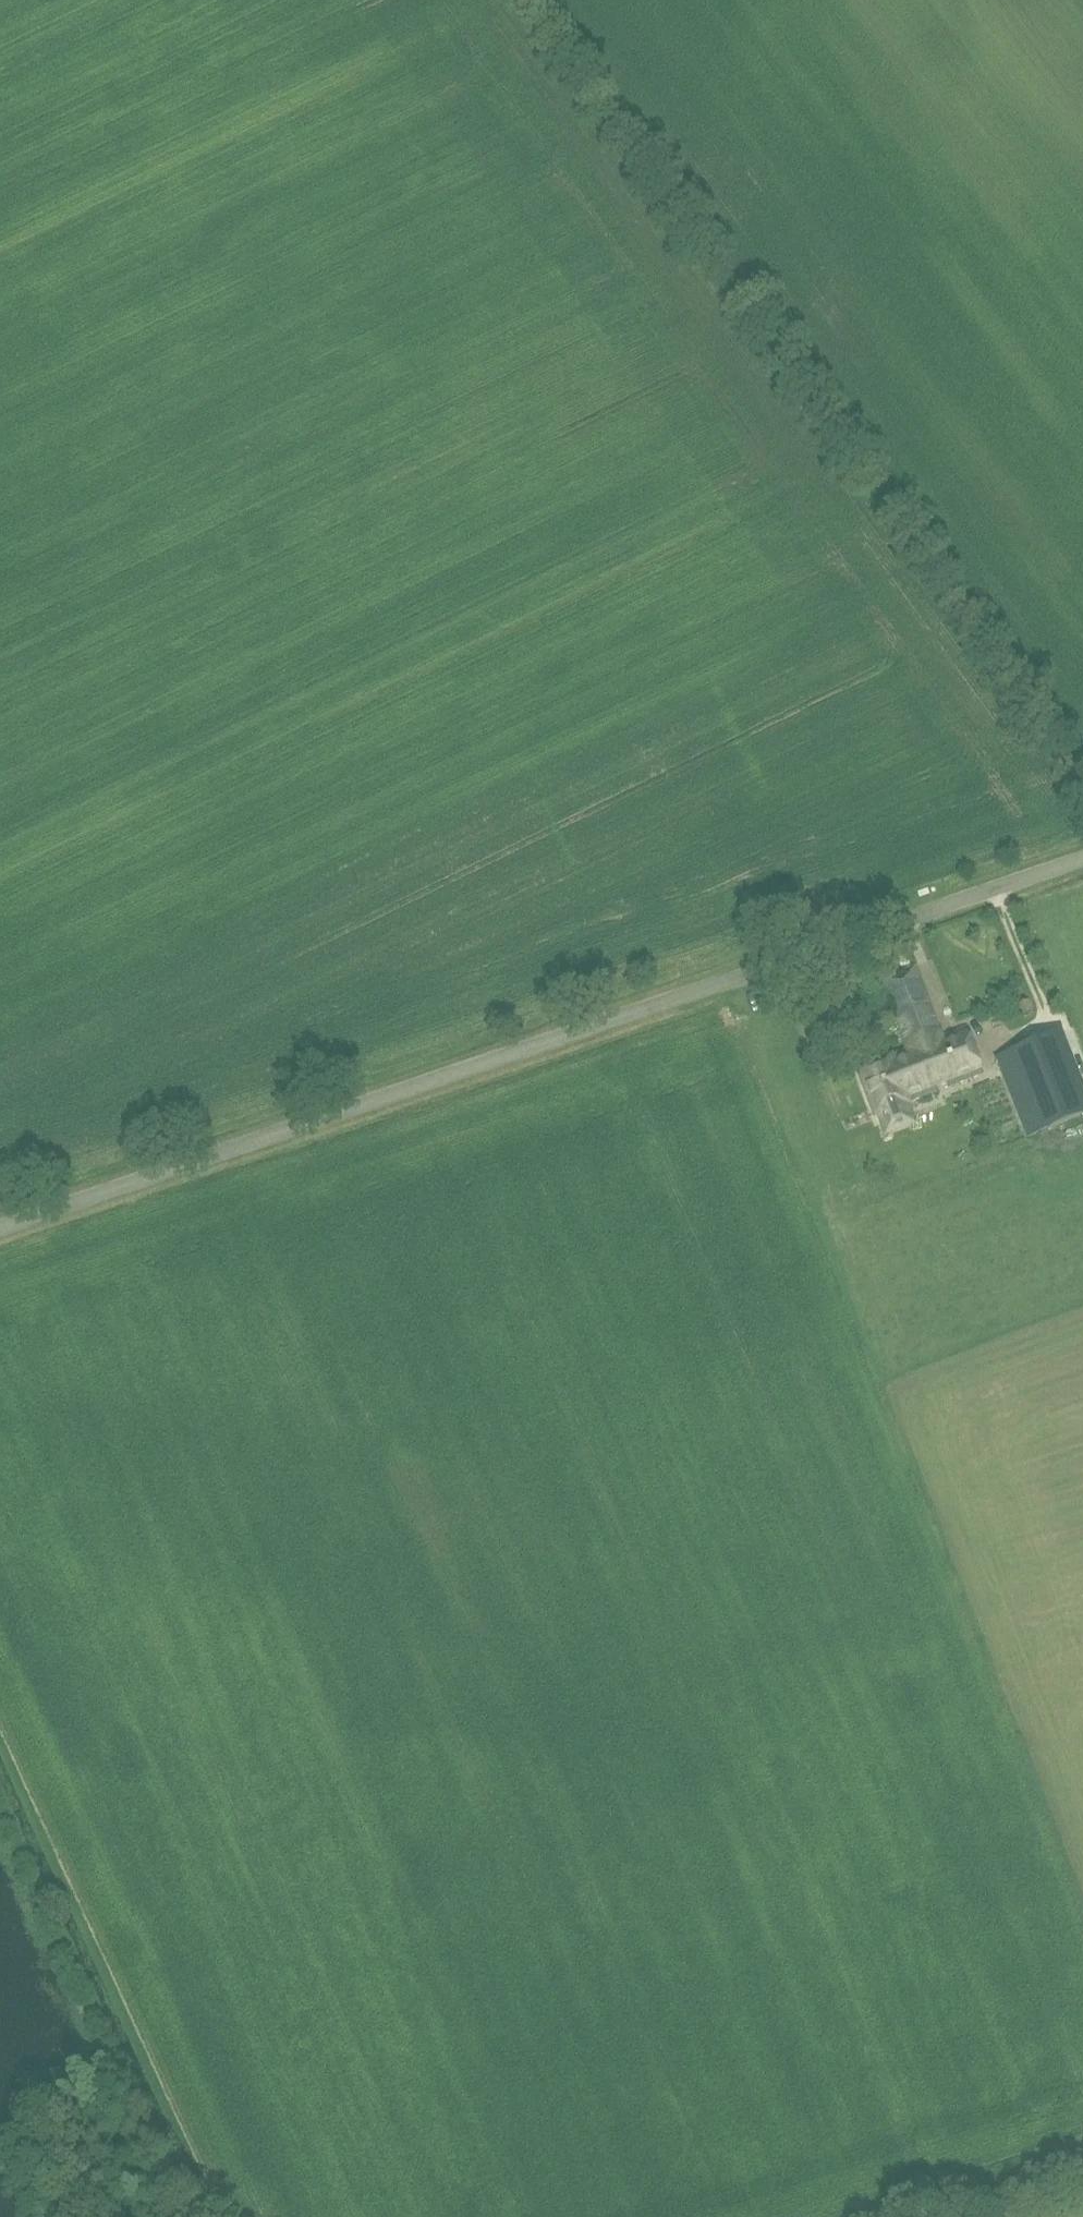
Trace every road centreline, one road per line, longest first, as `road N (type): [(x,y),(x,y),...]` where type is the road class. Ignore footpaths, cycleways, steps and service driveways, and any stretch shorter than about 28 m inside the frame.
road 1 (unclassified): [(0,1228),(1082,859)]

